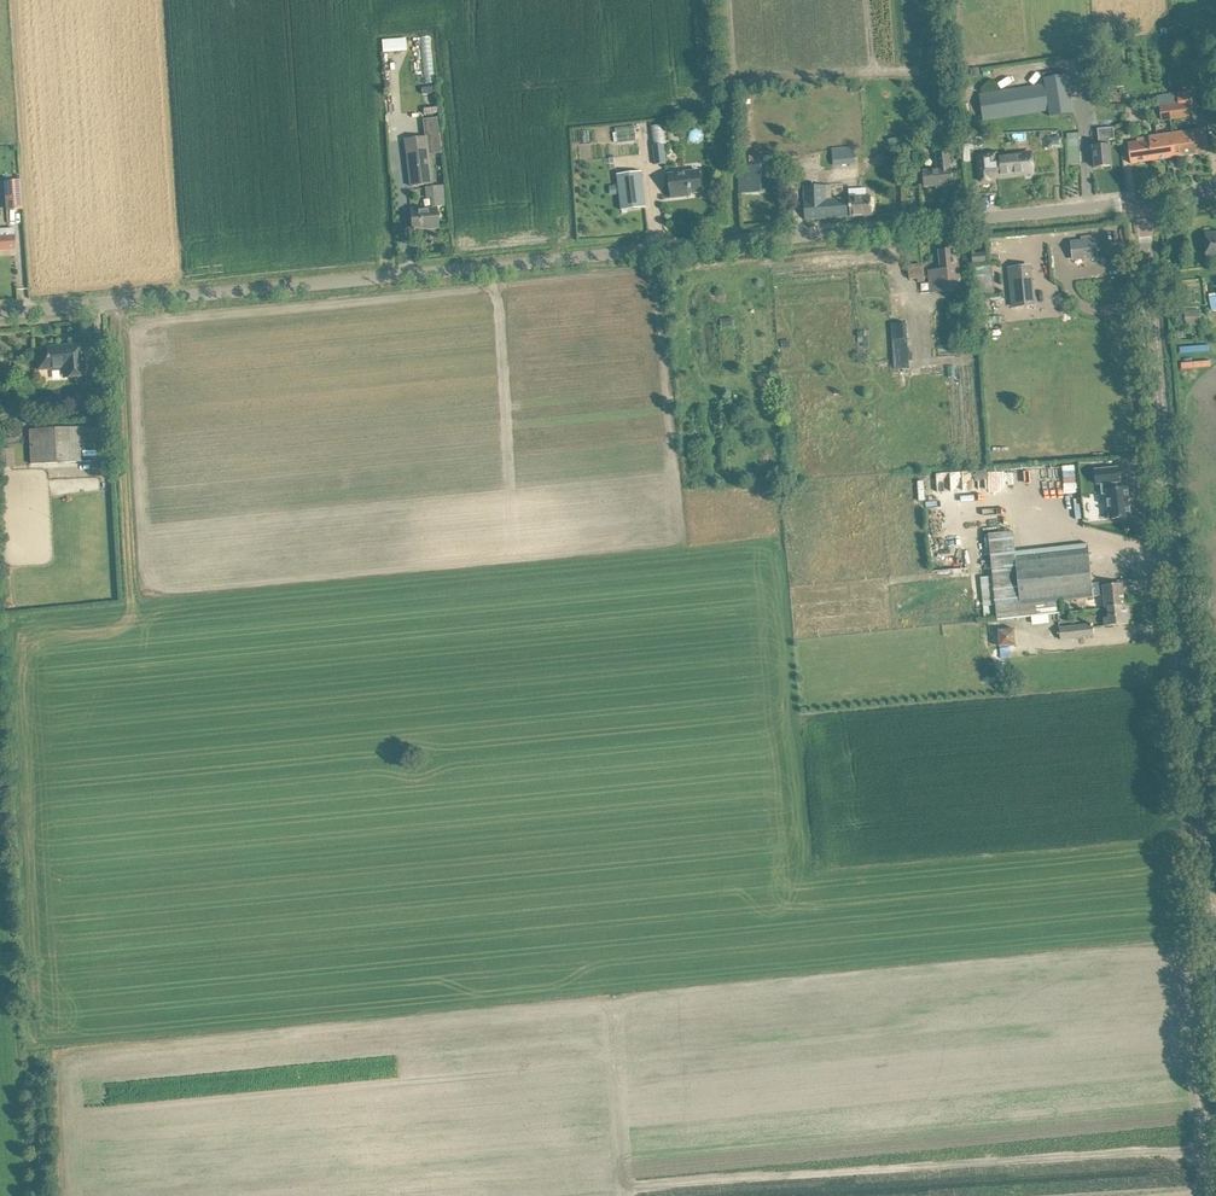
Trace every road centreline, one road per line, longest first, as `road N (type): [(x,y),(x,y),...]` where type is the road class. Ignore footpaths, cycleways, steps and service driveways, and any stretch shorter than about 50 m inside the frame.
road 1 (unclassified): [(0,314),(1122,205),(1146,212)]
road 2 (tertiary): [(1212,933),(1146,212)]

